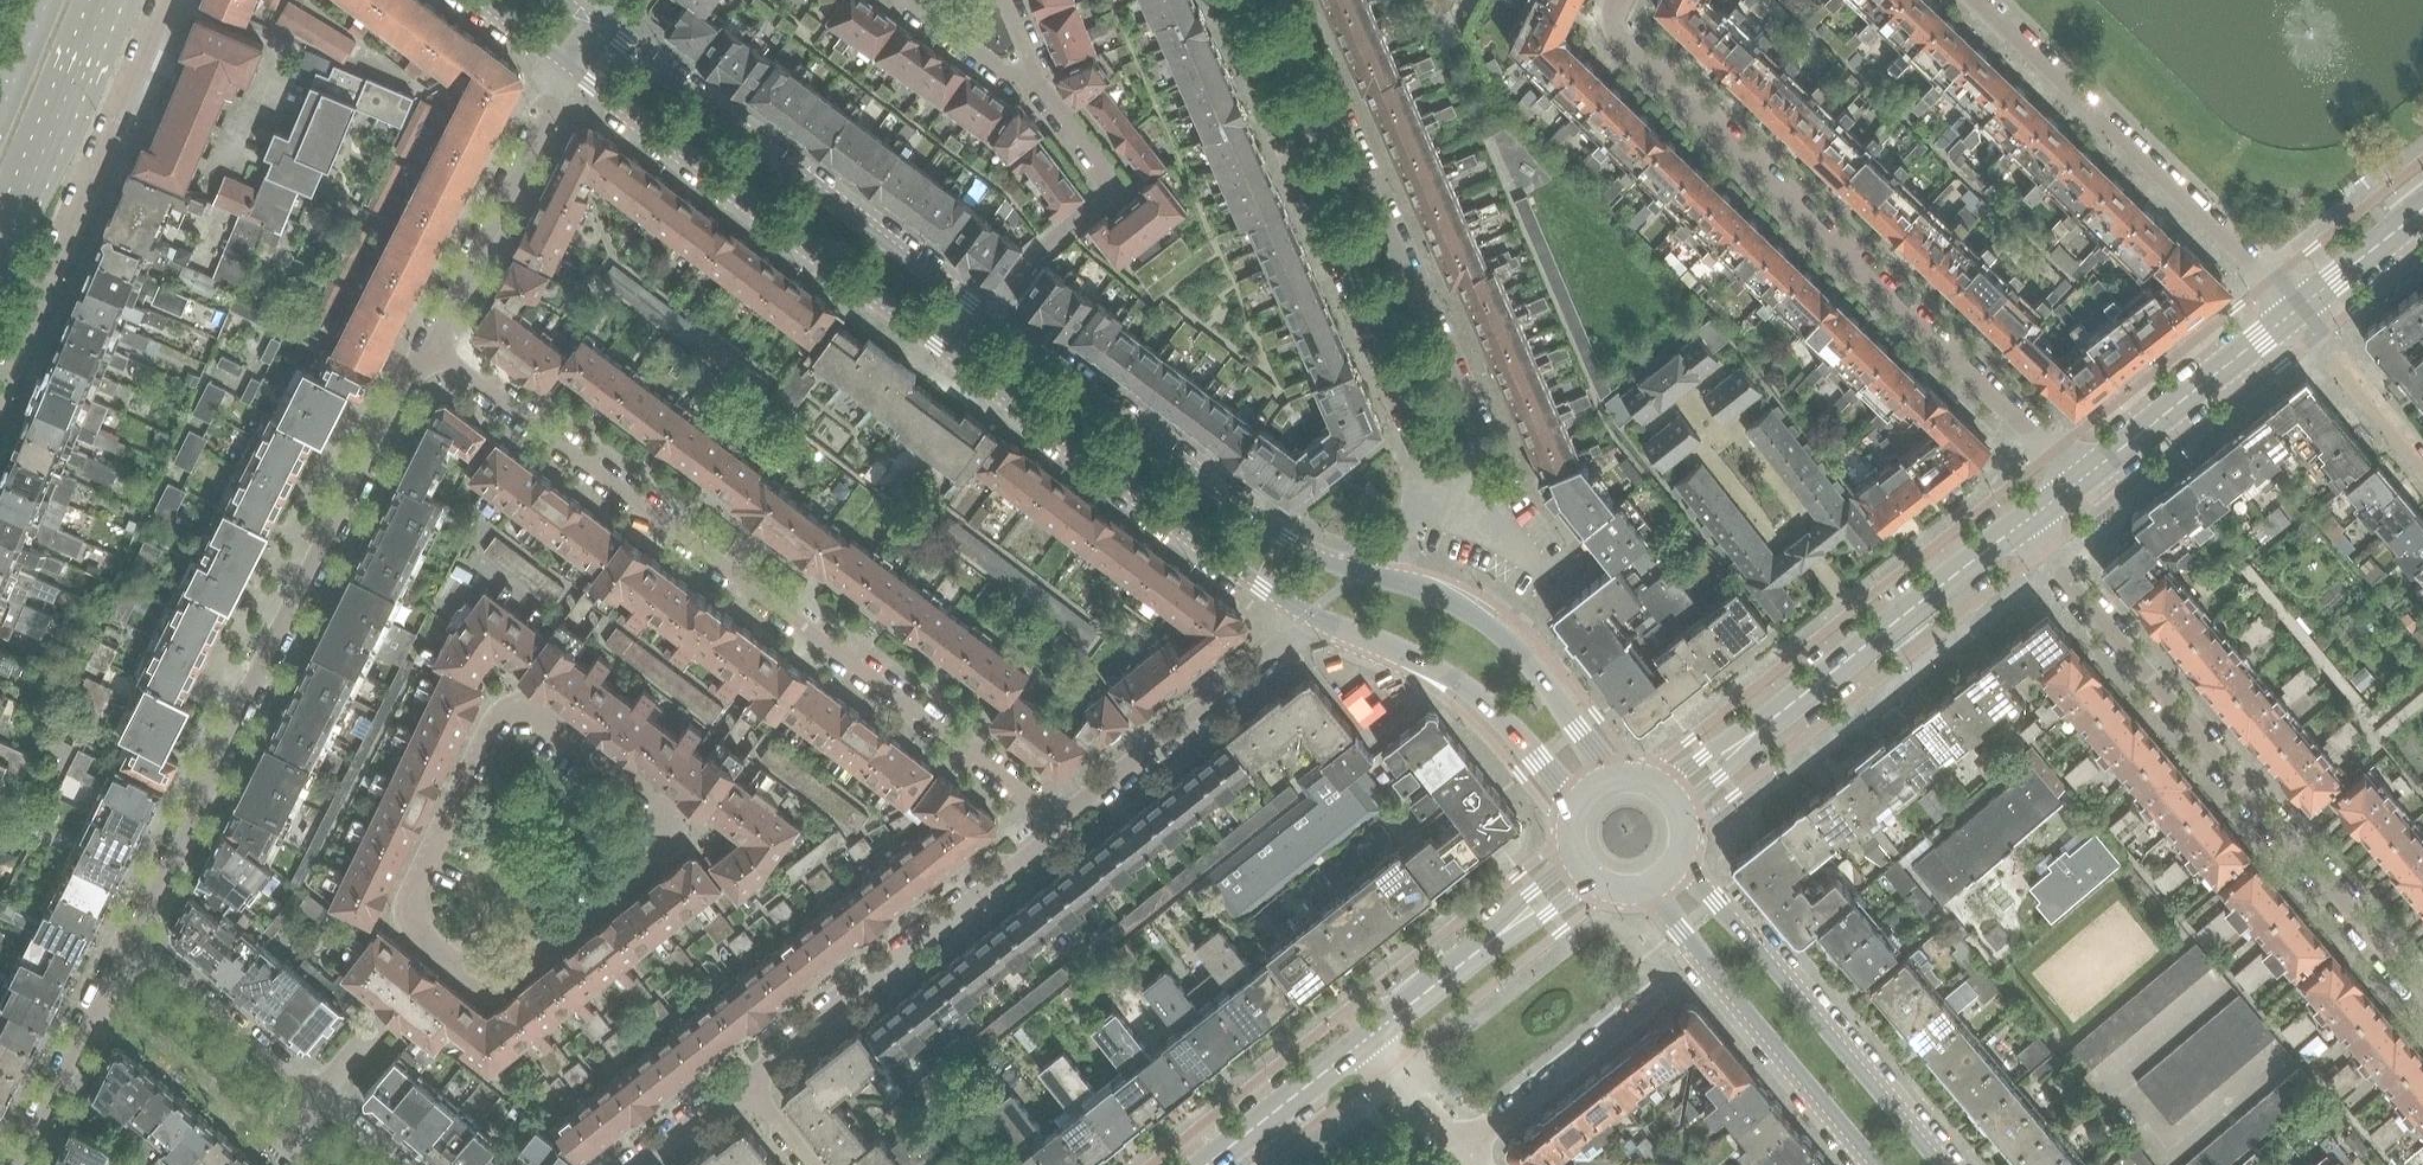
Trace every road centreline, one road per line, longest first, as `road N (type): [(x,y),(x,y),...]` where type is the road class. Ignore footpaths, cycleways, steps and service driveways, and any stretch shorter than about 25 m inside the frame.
road 1 (residential): [(2069,483),(1863,265),(1619,32),(1614,0)]
road 2 (residential): [(428,345),(133,941)]
road 3 (residential): [(2019,525),(2422,995)]
road 4 (secondary): [(984,317),(596,25)]
road 5 (secondary): [(570,64),(954,357)]
road 6 (secondary): [(1360,572),(1274,535),(984,317)]
road 7 (residential): [(1976,0),(2295,310)]
road 8 (secondary): [(954,357),(1309,615)]
road 9 (residential): [(1434,466),(1463,470),(1477,455),(1476,432),(1338,116)]
road 10 (residential): [(0,384),(162,0)]
road 11 (residential): [(745,1083),(1041,846),(1056,817)]
road 12 (residential): [(1338,116),(1290,137),(1434,466)]
road 13 (secondary): [(1939,1164),(1676,859)]
road 14 (secondary): [(1646,886),(1877,1164)]
road 15 (secondary): [(1615,776),(1495,631),(1426,590),(1360,572)]
road 16 (tertiary): [(1754,731),(2019,525)]
road 17 (secondary): [(1309,615),(1441,673),(1483,704),(1577,803)]
road 18 (residential): [(984,317),(1042,247),(1116,186),(1029,74)]
road 19 (residential): [(1056,817),(1309,615)]
road 20 (residential): [(570,64),(428,345)]
road 21 (residential): [(435,952),(466,972),(508,973),(665,845),(673,824)]
road 22 (residential): [(816,635),(1056,817)]
road 23 (secondary): [(0,272),(115,0)]
road 24 (residential): [(518,703),(494,718),(408,896),(415,925),(435,952)]
road 25 (residential): [(428,345),(657,517)]
road 26 (tertiary): [(2069,483),(2295,310)]
road 27 (residential): [(316,1095),(133,941)]
road 28 (residential): [(673,824),(816,635)]
road 29 (residential): [(518,703),(657,517)]
road 30 (residential): [(105,997),(278,1142)]
road 31 (residential): [(2295,310),(2422,470)]
road 32 (tertiary): [(1203,1164),(1362,1038)]
road 33 (residential): [(673,824),(667,806),(518,703)]
road 34 (residential): [(657,517),(816,635)]
road 35 (residential): [(105,997),(20,1164)]
road 36 (residential): [(1469,1164),(1362,1038)]
road 37 (tertiary): [(1362,1038),(1493,938)]
road 38 (tertiary): [(2295,310),(2422,207)]
road 39 (residential): [(1029,74),(1005,74),(903,0)]
road 40 (residential): [(637,1164),(745,1083)]
road 41 (residential): [(1360,572),(1429,493),(1434,466)]

